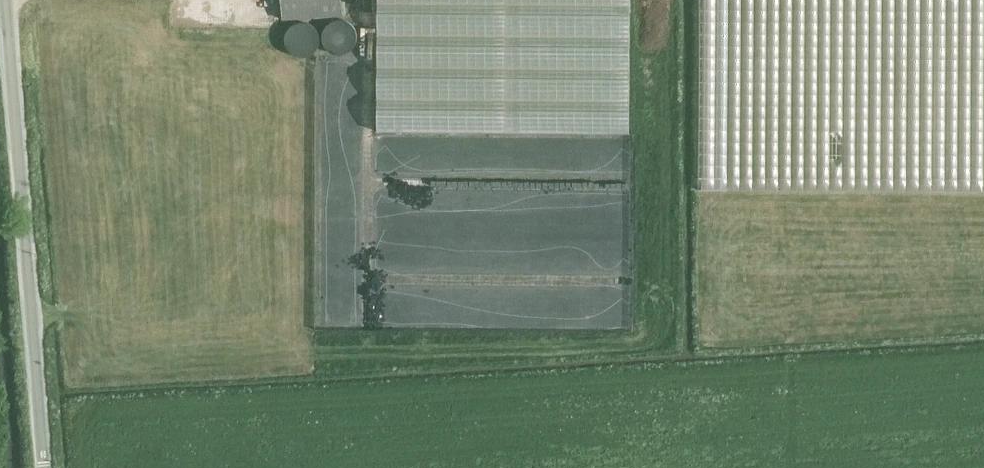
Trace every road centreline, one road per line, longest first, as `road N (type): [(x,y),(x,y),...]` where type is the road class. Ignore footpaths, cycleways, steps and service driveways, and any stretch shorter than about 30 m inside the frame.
road 1 (unclassified): [(42,467),(4,0)]

